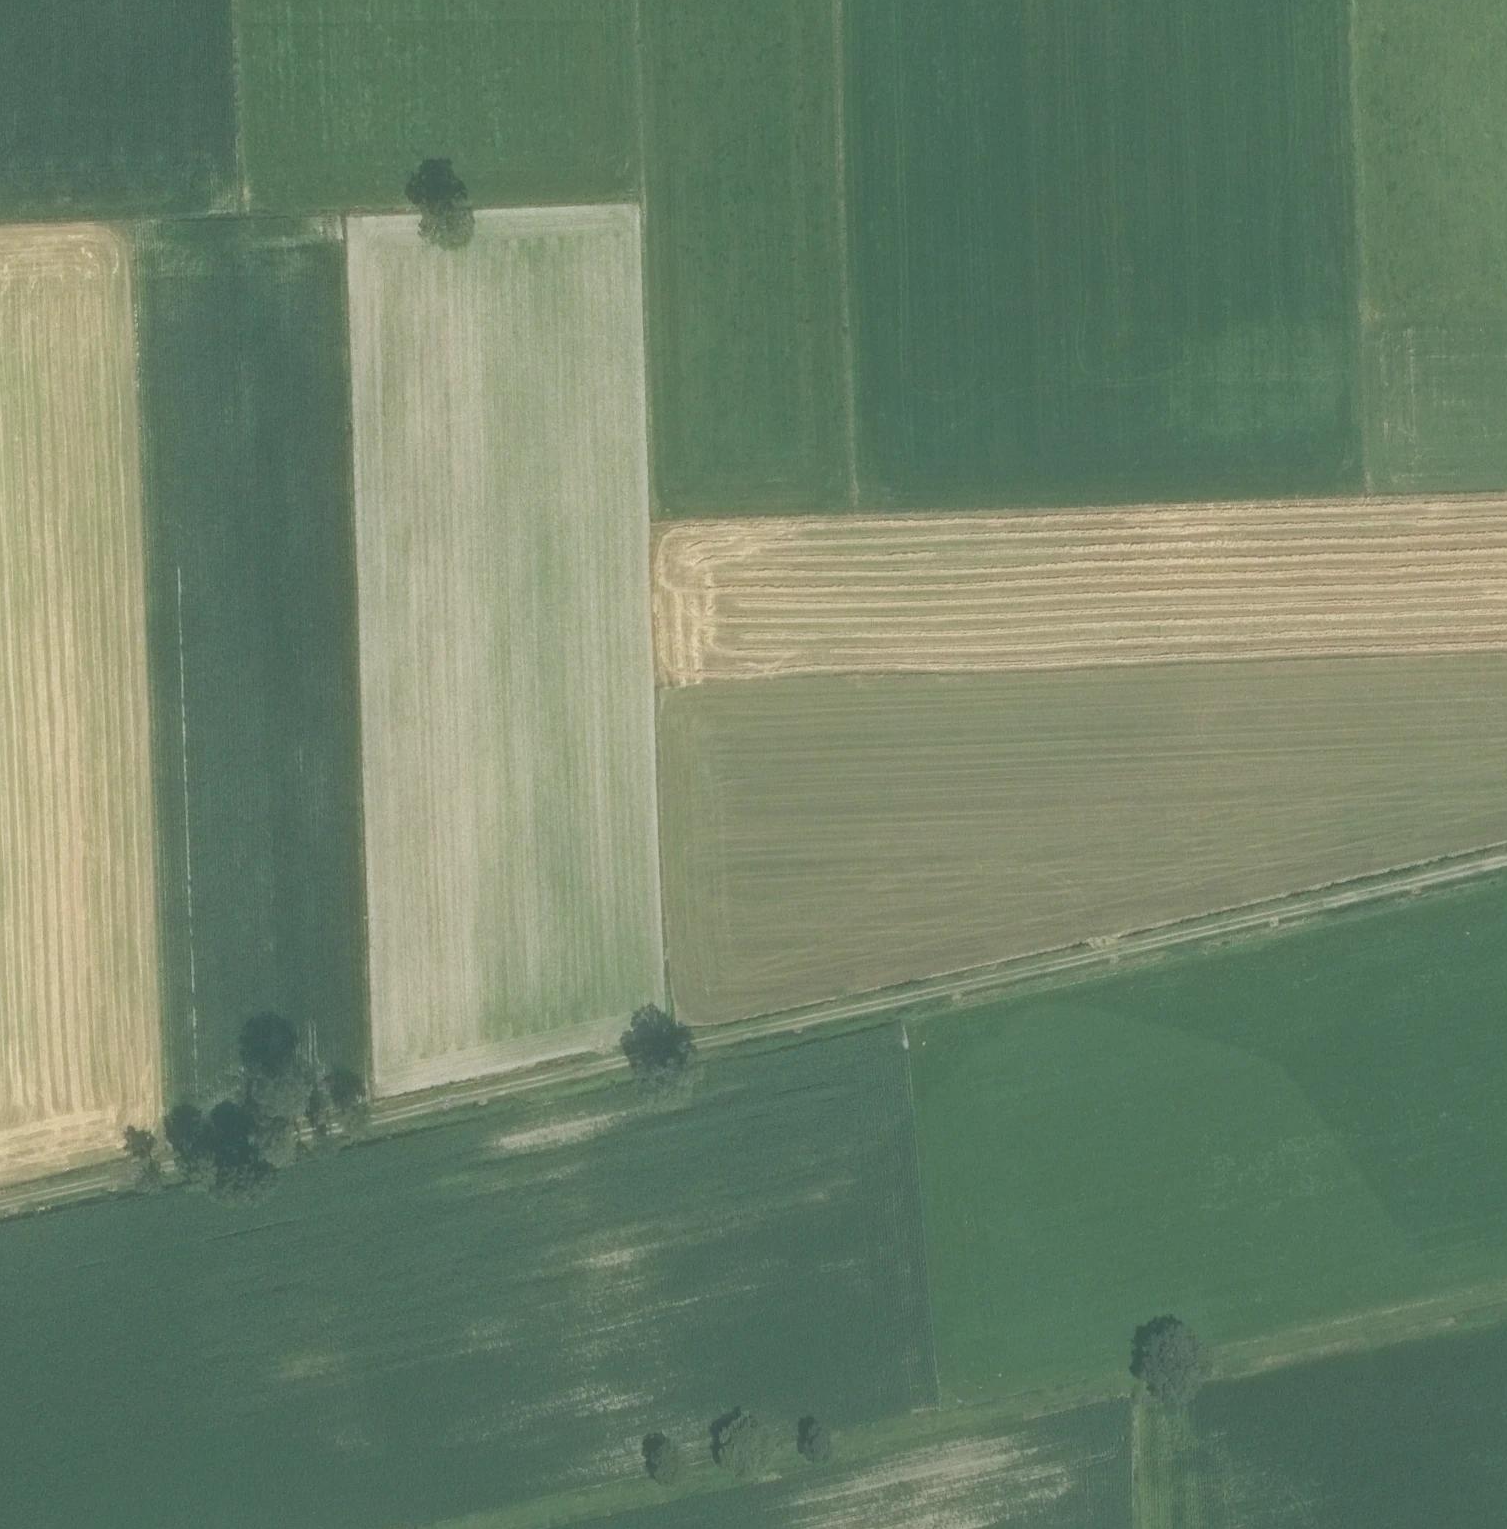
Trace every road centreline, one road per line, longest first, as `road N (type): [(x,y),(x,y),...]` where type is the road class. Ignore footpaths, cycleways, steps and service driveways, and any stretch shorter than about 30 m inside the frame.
road 1 (track): [(0,1205),(1506,863)]
road 2 (track): [(487,1528),(1506,1291)]

